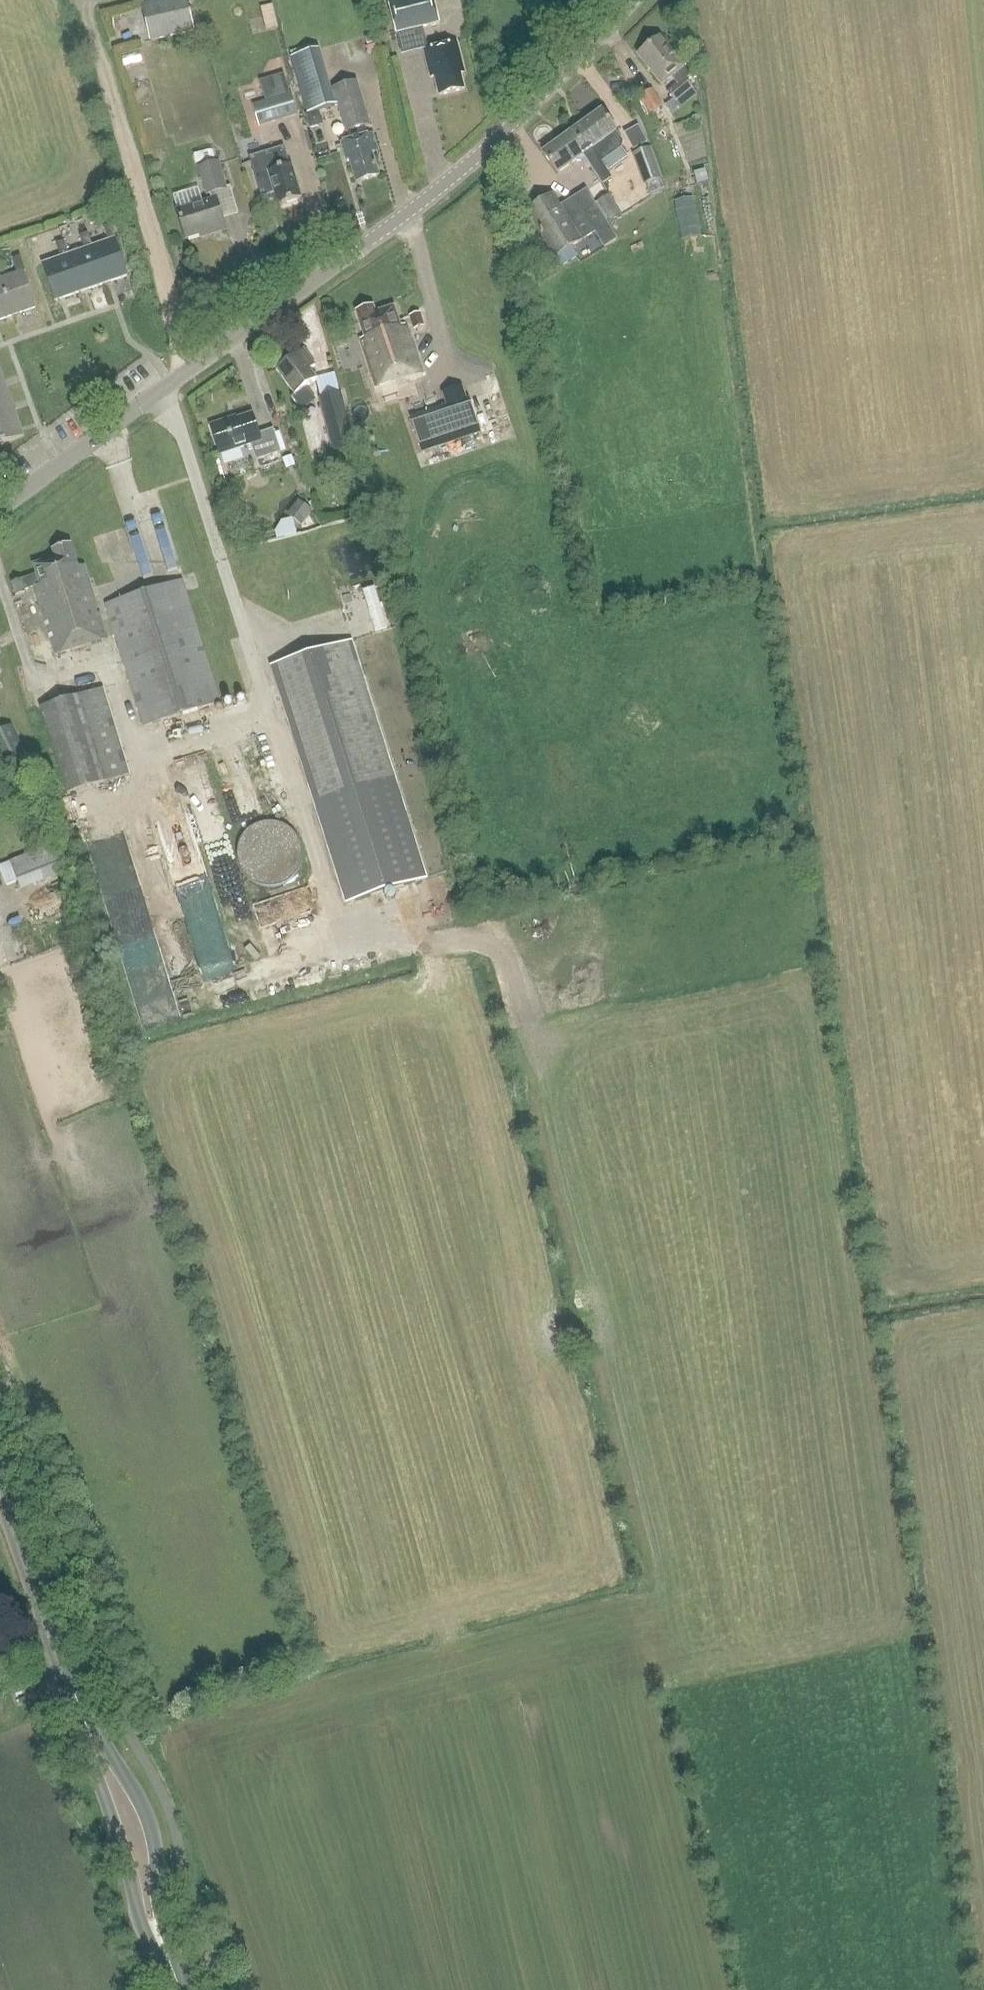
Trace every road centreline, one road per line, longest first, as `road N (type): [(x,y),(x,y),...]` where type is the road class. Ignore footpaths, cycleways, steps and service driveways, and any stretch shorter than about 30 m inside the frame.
road 1 (tertiary): [(0,504),(428,196),(631,0)]
road 2 (secondary): [(180,1989),(0,1483)]

